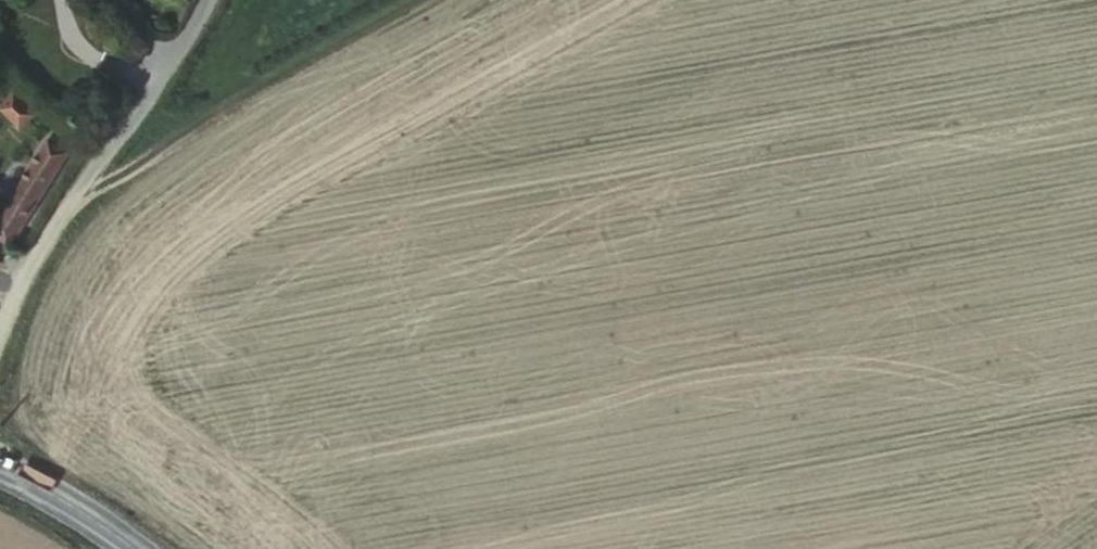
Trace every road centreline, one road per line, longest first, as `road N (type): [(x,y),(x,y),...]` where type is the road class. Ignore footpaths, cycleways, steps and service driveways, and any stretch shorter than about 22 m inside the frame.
road 1 (secondary): [(128,548),(38,486),(0,473)]

